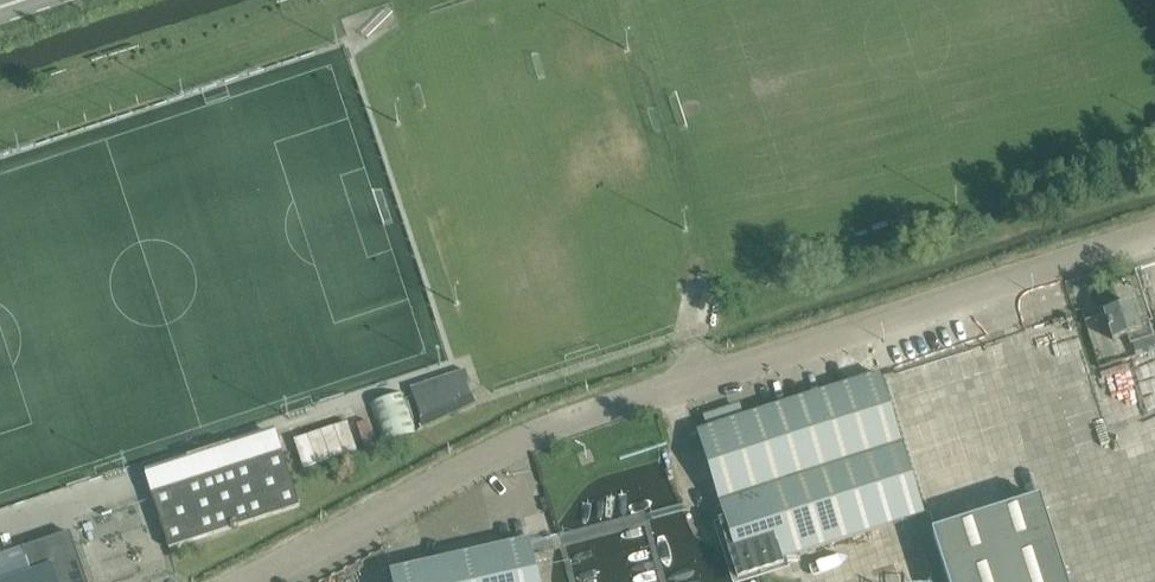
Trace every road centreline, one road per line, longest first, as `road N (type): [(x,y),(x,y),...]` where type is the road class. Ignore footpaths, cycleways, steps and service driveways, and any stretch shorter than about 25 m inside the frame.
road 1 (unclassified): [(255,581),(550,431),(1154,237)]

